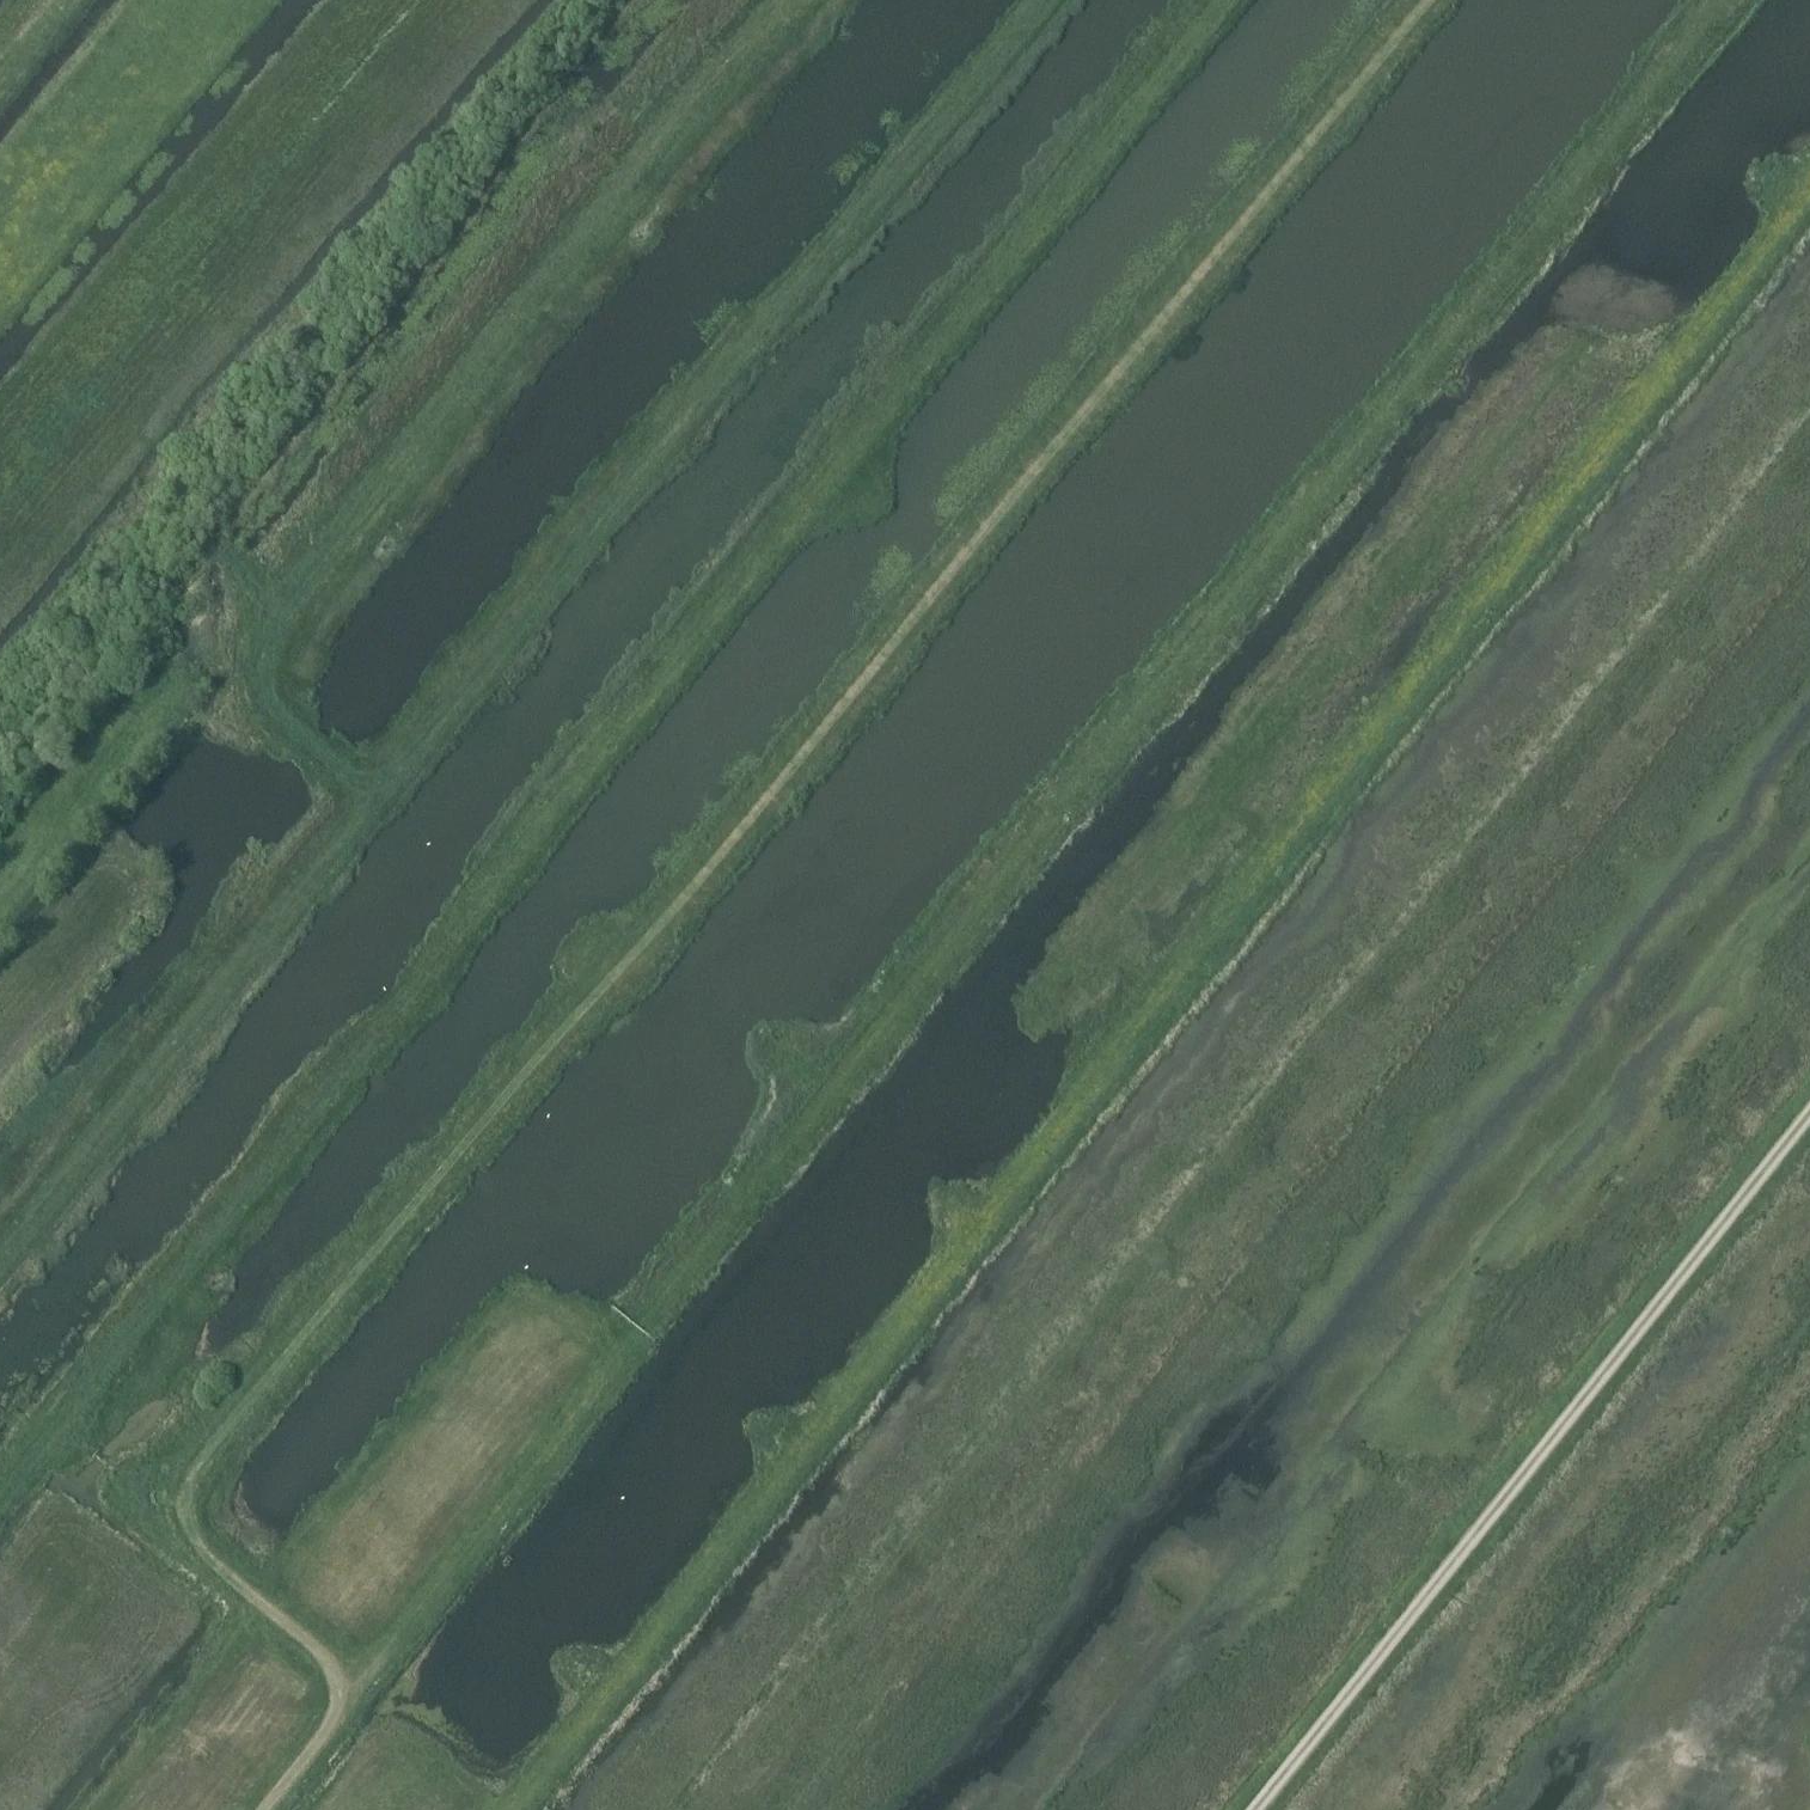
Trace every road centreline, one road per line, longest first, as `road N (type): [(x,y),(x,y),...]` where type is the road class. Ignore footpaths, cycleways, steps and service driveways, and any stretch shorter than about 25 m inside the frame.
road 1 (track): [(1432,0),(192,1473),(179,1502),(184,1535),(339,1677),(340,1711),(260,1809)]
road 2 (track): [(1809,1108),(1251,1809)]

